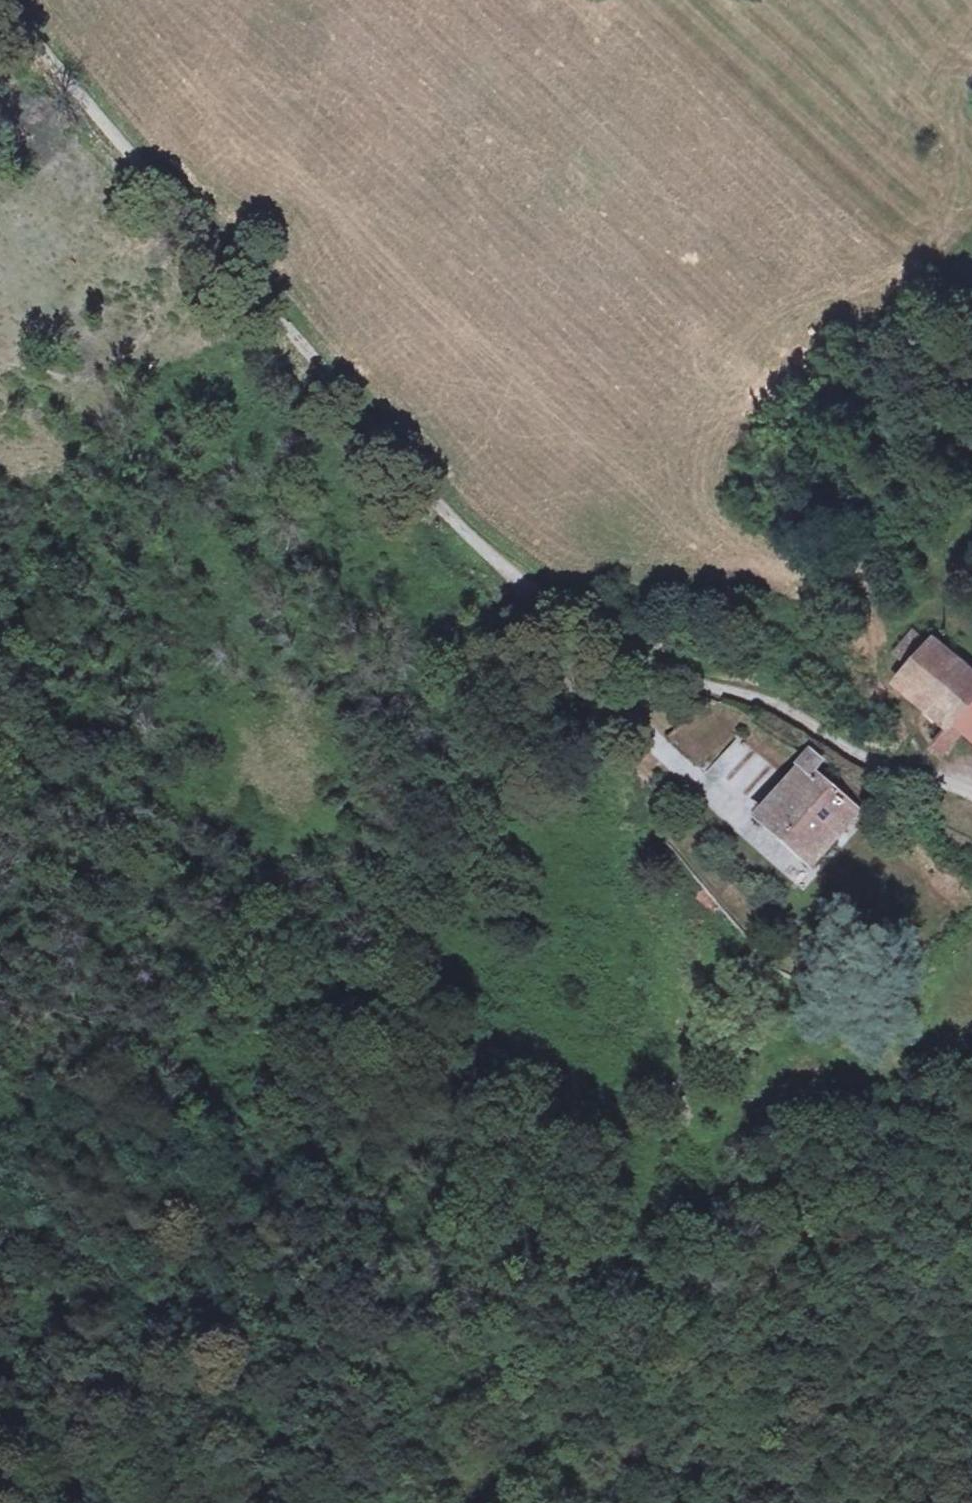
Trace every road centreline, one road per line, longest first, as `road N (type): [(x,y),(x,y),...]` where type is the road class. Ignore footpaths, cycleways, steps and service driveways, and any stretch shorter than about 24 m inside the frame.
road 1 (unclassified): [(3,0),(398,465),(547,611),(706,666),(971,794)]

